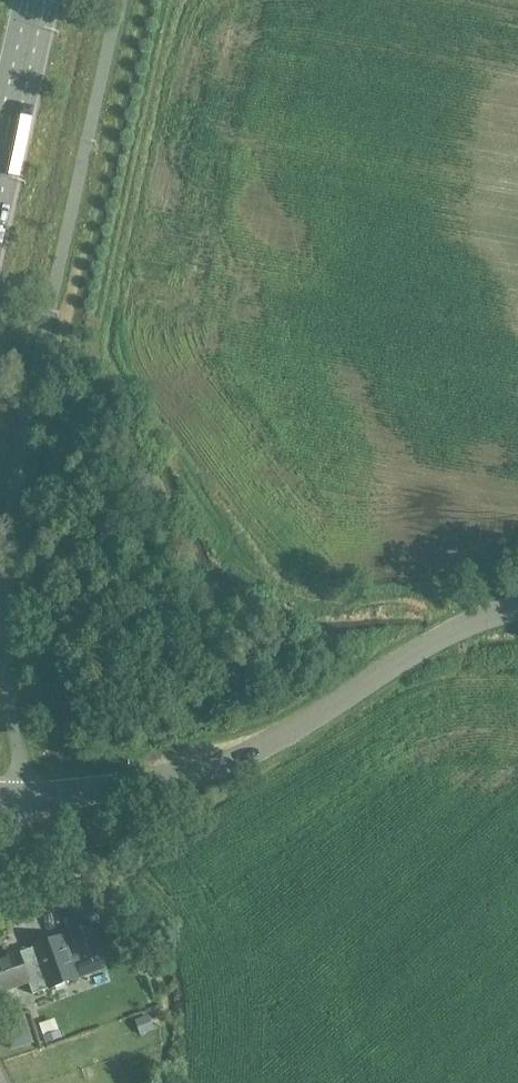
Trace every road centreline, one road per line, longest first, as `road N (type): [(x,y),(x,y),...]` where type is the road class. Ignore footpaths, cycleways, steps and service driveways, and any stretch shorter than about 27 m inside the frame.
road 1 (unclassified): [(0,803),(226,764),(453,634),(517,610)]
road 2 (secondary): [(0,157),(37,0)]

